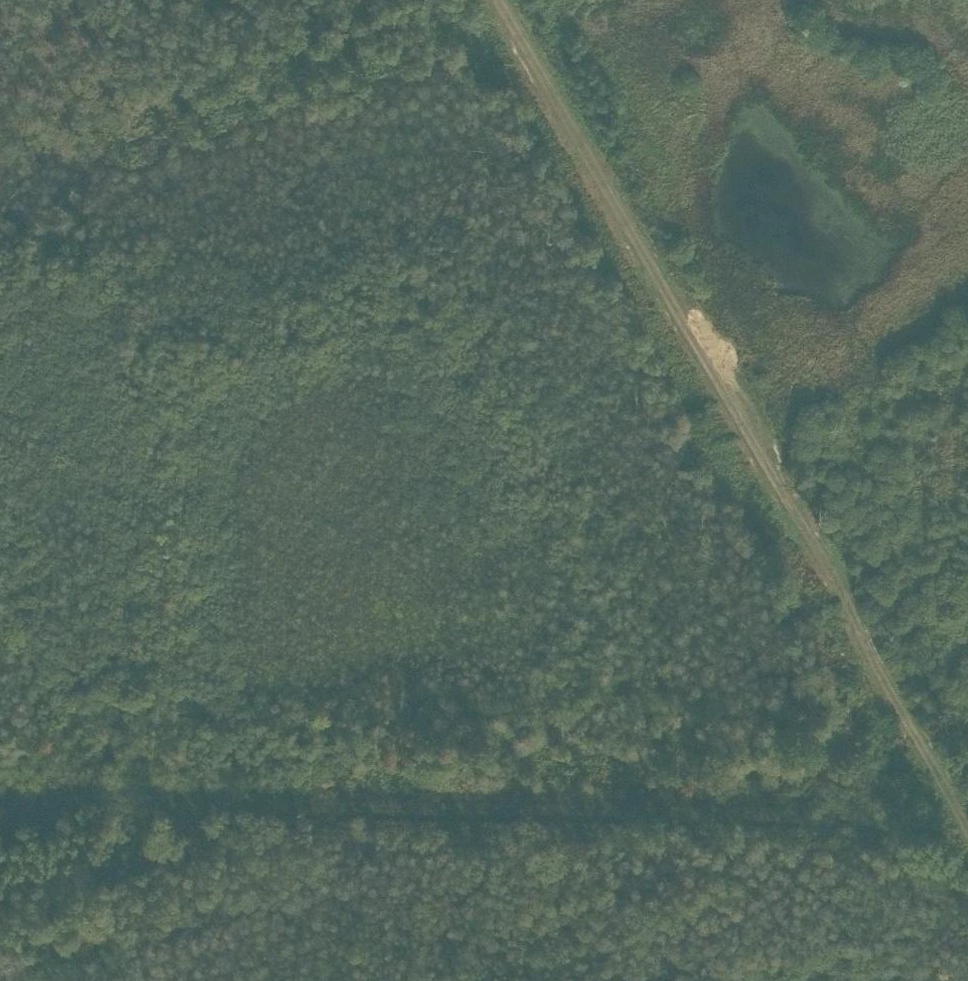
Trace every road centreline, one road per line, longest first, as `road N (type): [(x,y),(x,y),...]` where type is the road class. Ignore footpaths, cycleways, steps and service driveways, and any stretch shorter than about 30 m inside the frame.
road 1 (track): [(943,778),(497,0)]

